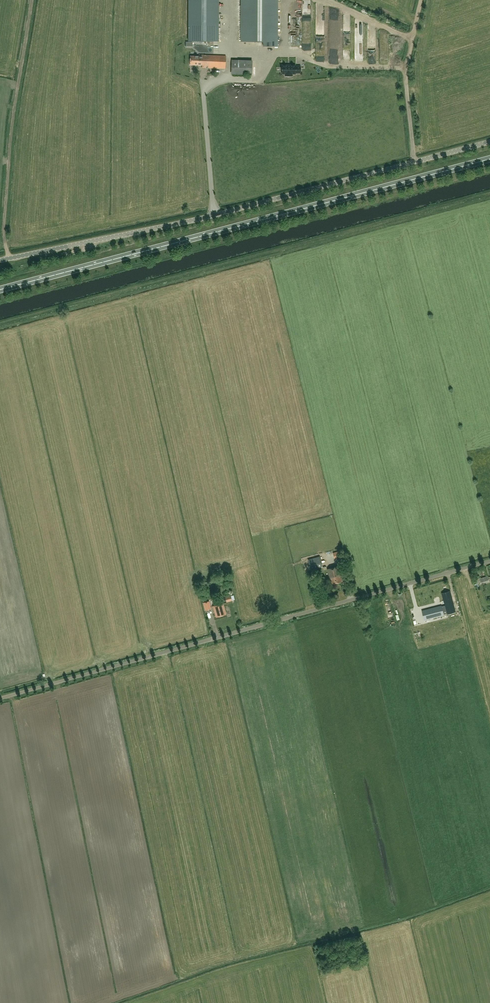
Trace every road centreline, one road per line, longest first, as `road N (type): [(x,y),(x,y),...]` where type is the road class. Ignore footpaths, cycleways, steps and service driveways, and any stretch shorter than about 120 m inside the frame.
road 1 (unclassified): [(0,698),(489,560)]
road 2 (trunk): [(0,289),(489,158)]
road 3 (unclassified): [(0,261),(215,215),(489,142)]
road 4 (track): [(32,0),(7,185),(9,259)]
road 5 (track): [(421,0),(406,80),(415,162)]

